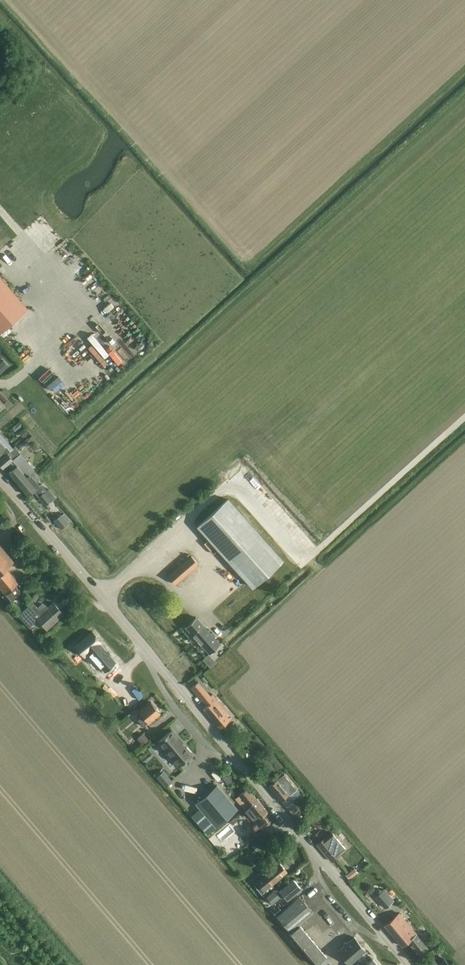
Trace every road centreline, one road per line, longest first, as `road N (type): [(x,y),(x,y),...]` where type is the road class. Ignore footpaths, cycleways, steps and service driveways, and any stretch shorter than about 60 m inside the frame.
road 1 (tertiary): [(408,964),(0,477)]

